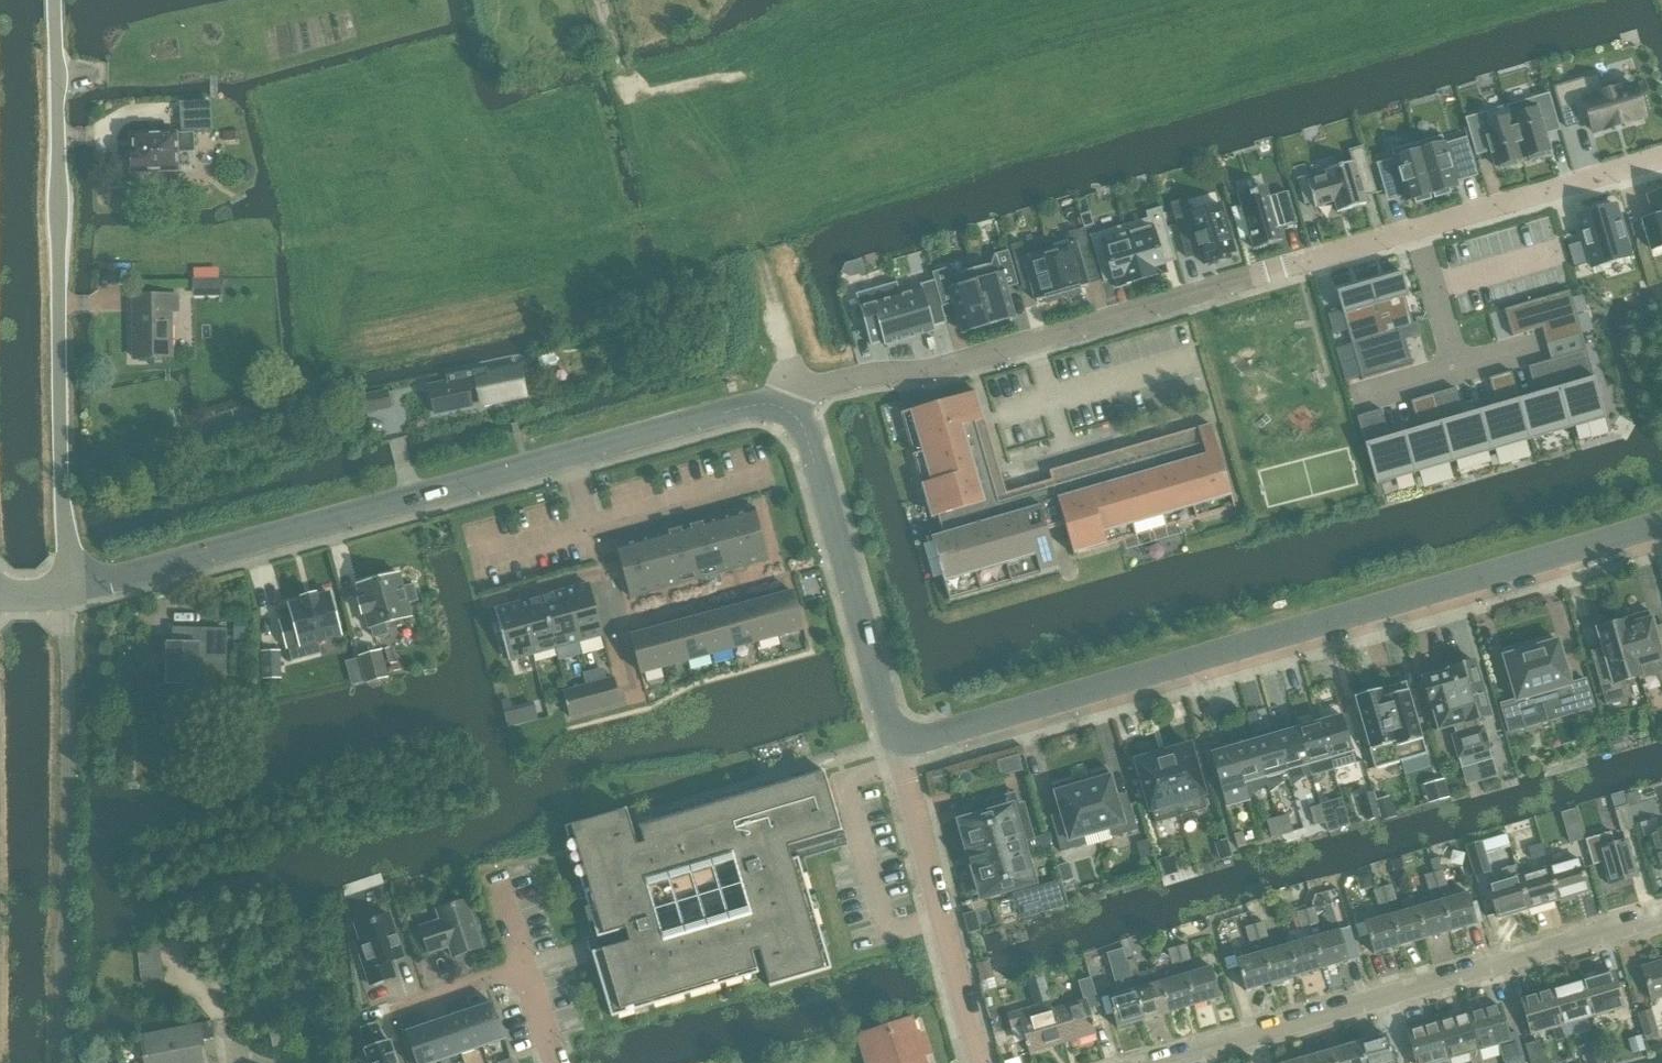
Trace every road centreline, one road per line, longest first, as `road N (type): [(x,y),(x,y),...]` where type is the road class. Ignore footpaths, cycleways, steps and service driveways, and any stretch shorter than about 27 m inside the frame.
road 1 (residential): [(1661,158),(928,372),(868,373),(765,404)]
road 2 (tertiary): [(894,746),(1661,532)]
road 3 (tertiary): [(65,598),(54,0)]
road 4 (tertiary): [(65,598),(570,454)]
road 5 (residential): [(1184,1062),(1661,921)]
road 6 (residential): [(59,1062),(65,598)]
road 7 (tertiary): [(765,404),(803,424),(894,746)]
road 8 (residential): [(985,1062),(894,746)]
road 9 (track): [(597,0),(623,80),(637,96),(747,76)]
road 10 (tertiary): [(570,454),(765,404)]
road 11 (residential): [(774,478),(590,528)]
road 12 (residential): [(523,970),(403,1009)]
road 13 (residential): [(590,528),(471,560)]

